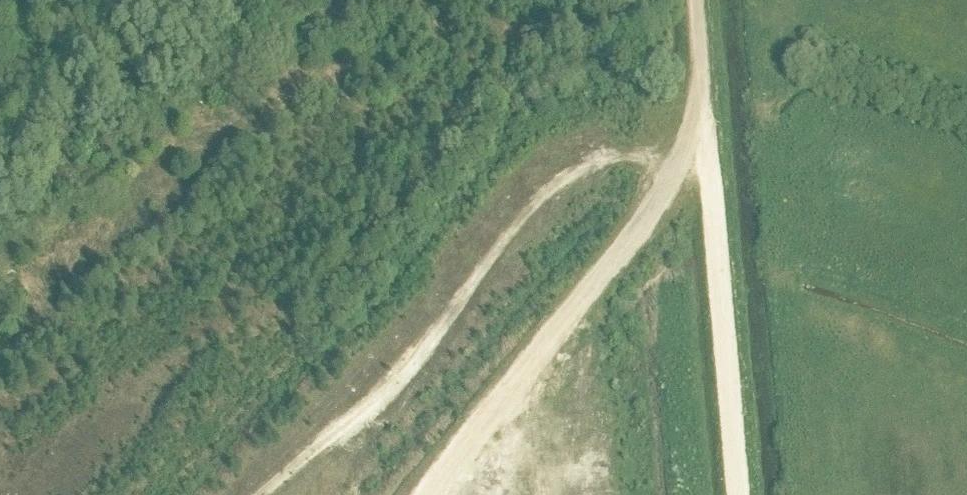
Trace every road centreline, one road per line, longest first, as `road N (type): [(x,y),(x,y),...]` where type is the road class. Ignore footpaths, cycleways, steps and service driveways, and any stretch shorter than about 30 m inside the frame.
road 1 (track): [(693,0),(696,113),(680,169),(437,494)]

